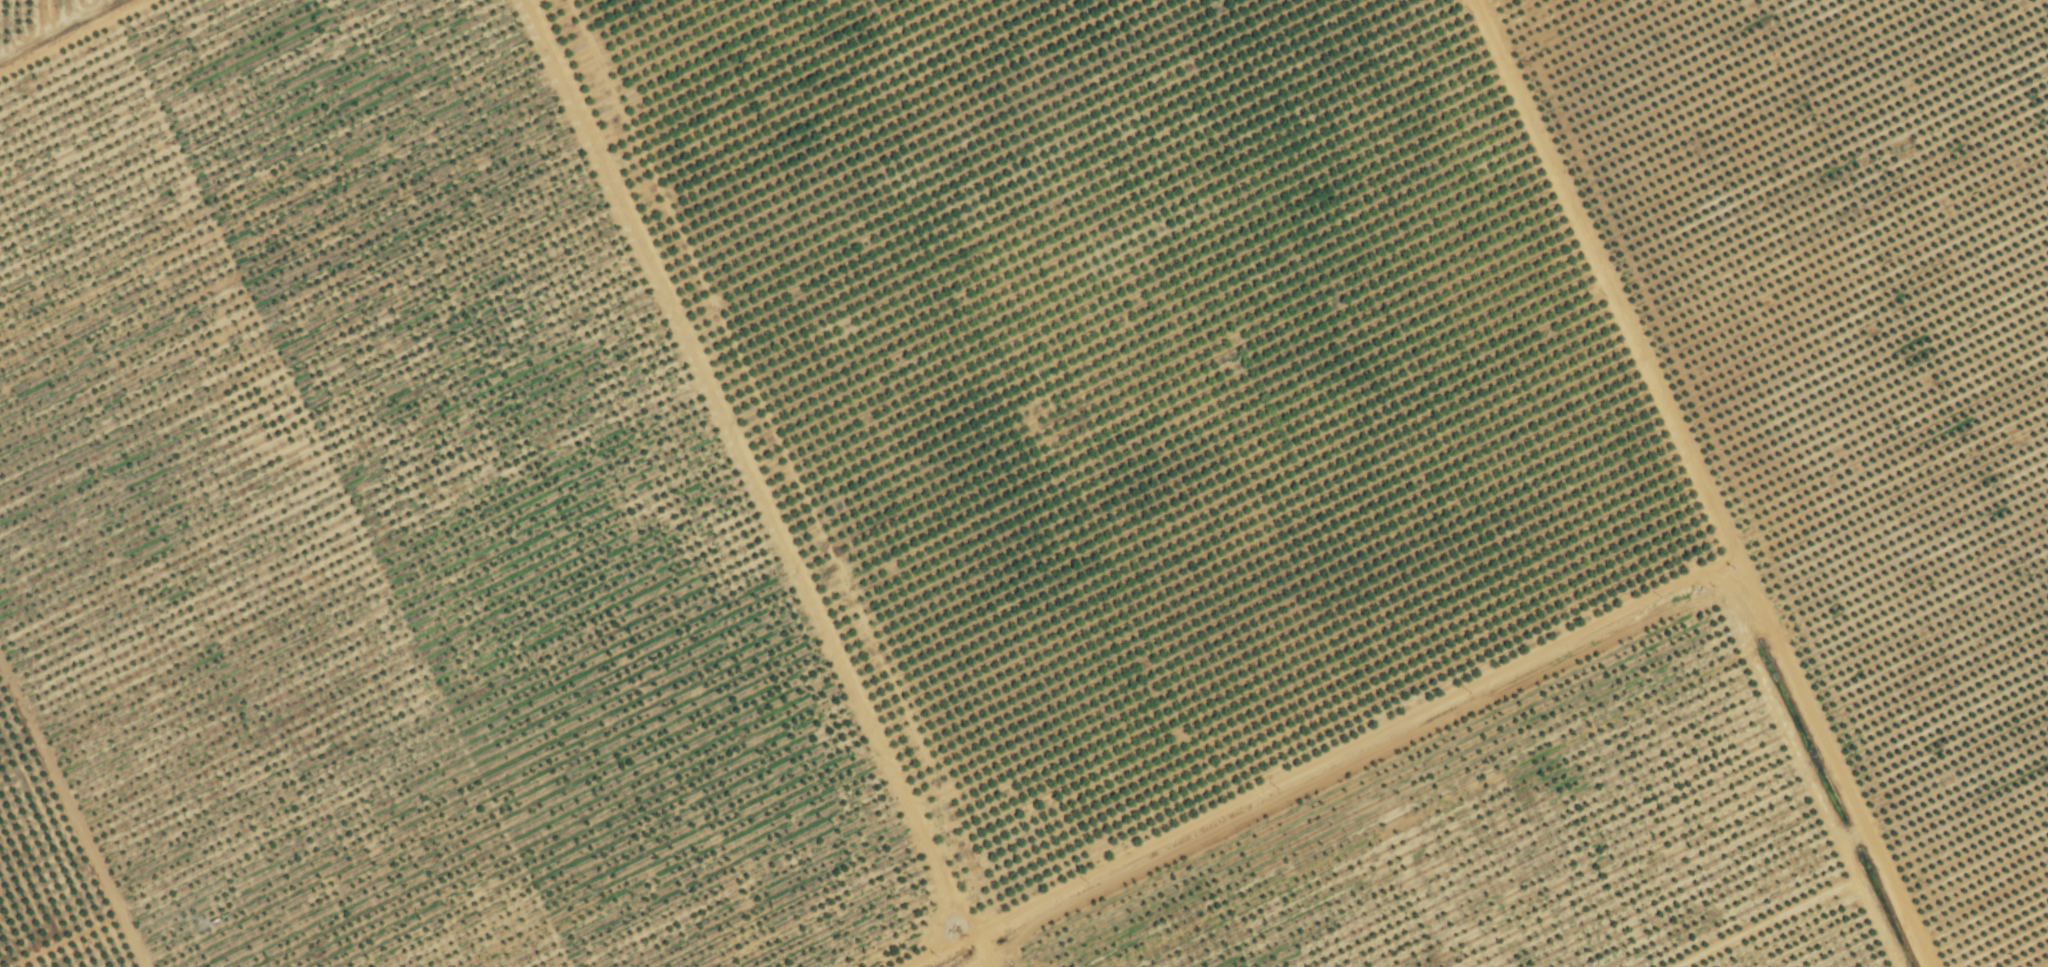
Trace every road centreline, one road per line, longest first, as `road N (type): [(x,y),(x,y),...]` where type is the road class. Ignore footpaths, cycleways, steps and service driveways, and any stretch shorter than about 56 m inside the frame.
road 1 (residential): [(1416,0),(1427,53),(1613,437),(1737,556),(1884,966)]
road 2 (residential): [(977,935),(531,0)]
road 3 (residential): [(977,935),(1737,556)]
road 4 (residential): [(243,0),(0,158)]

